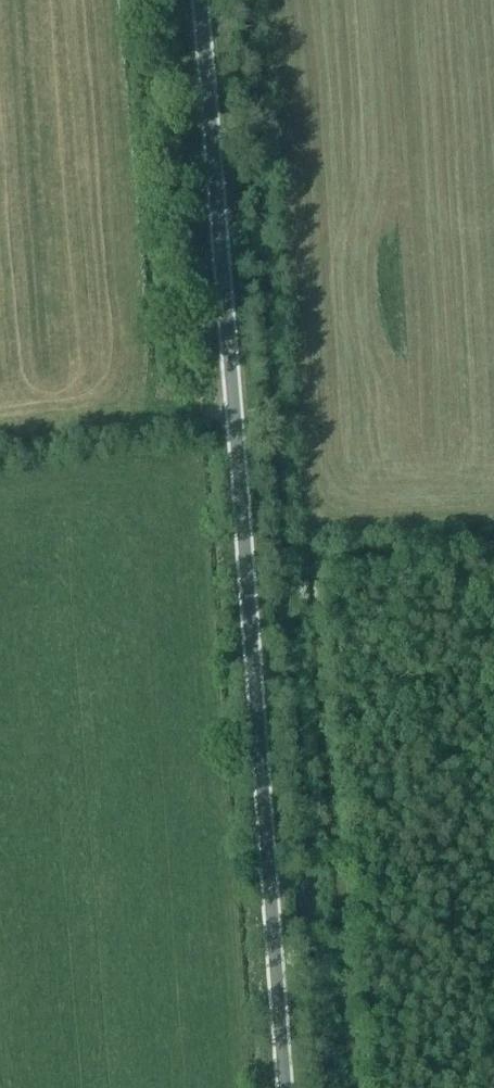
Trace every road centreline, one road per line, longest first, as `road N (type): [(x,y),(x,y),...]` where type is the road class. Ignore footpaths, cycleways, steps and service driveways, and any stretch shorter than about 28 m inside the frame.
road 1 (unclassified): [(281,1087),(198,0)]

